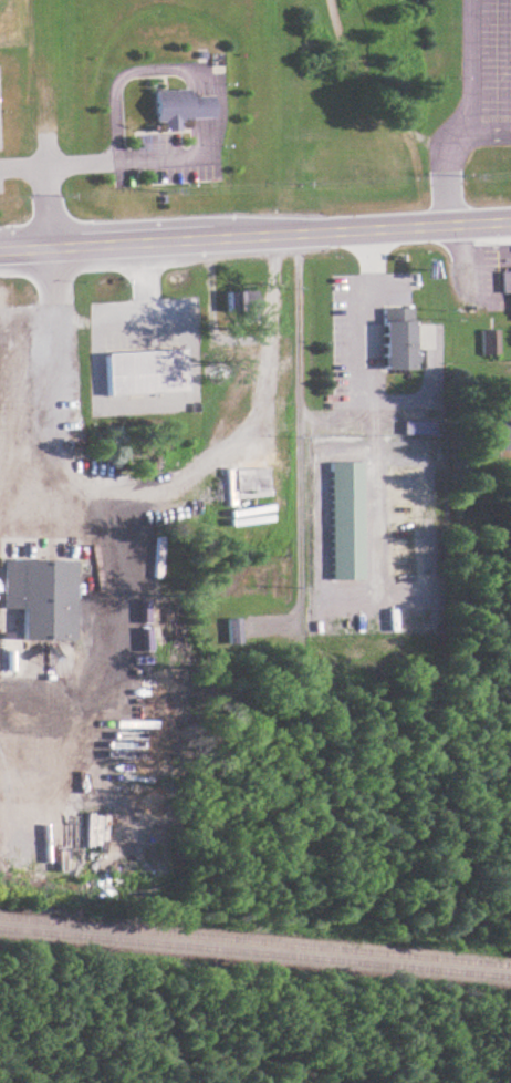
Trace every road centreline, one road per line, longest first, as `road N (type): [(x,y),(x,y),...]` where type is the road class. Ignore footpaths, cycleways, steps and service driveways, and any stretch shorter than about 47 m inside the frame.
road 1 (primary): [(0,251),(510,222)]
road 2 (residential): [(301,234),(302,640)]

